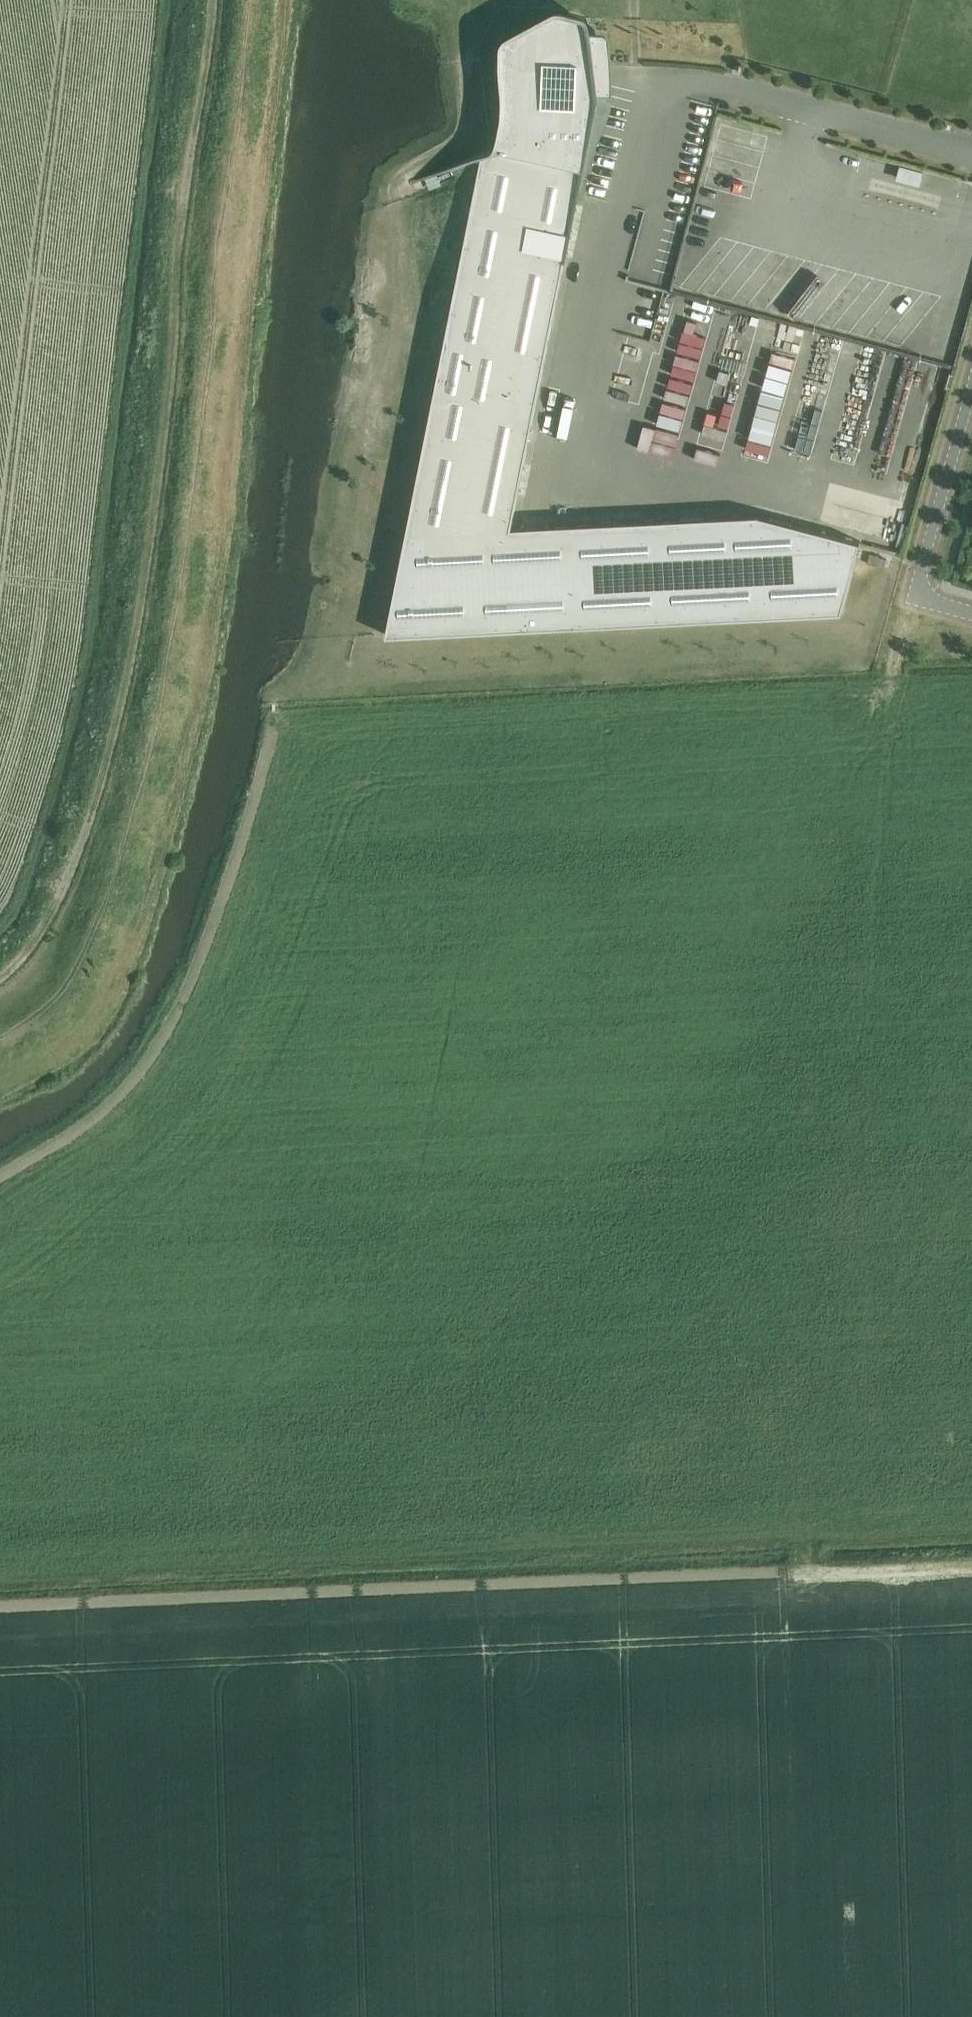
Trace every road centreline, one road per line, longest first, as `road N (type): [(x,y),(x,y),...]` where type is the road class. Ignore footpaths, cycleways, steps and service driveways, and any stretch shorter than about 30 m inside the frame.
road 1 (track): [(211,0),(139,611),(118,720),(48,920),(0,973)]
road 2 (unclassified): [(971,387),(921,587)]

